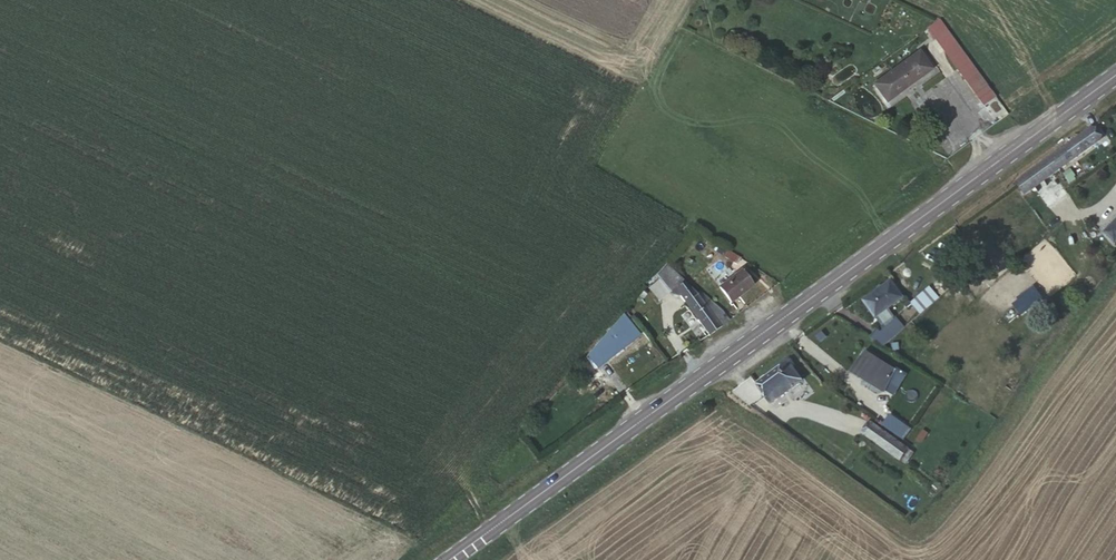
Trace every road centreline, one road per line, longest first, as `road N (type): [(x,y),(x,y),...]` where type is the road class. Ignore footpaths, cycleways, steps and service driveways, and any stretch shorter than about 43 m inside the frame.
road 1 (secondary): [(1115,75),(450,559)]

